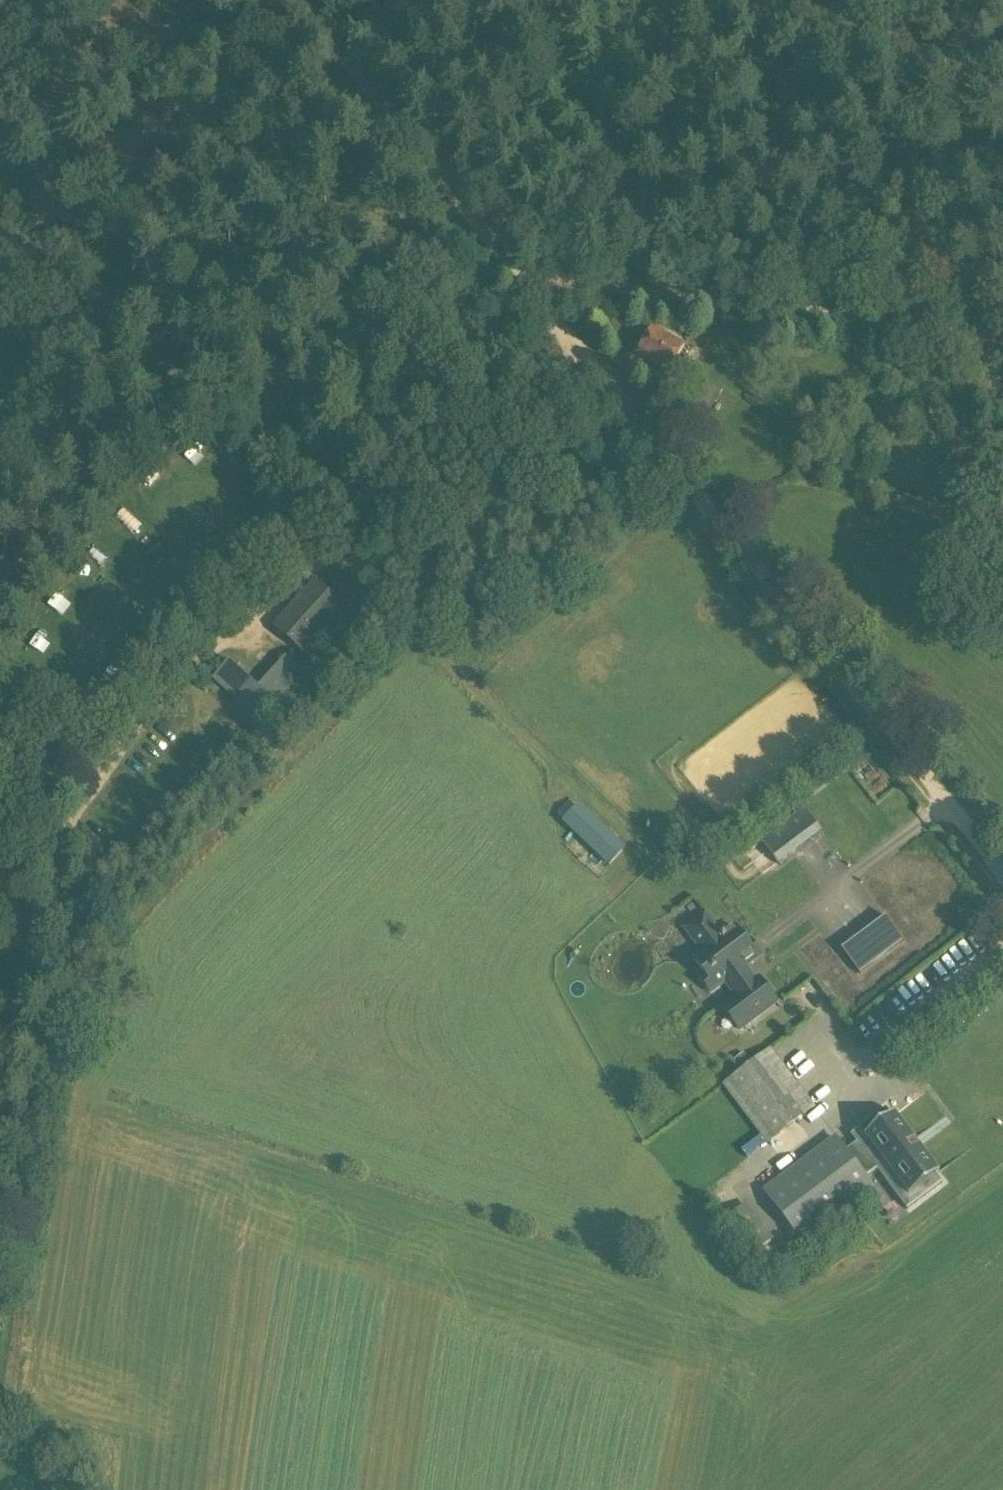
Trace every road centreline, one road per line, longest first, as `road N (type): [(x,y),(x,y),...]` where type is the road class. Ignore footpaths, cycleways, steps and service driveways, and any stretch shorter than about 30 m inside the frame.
road 1 (track): [(0,1380),(39,1137),(74,1006),(132,911),(334,714),(379,649),(415,643)]
road 2 (track): [(415,643),(445,659),(657,863),(656,895),(618,926),(594,964),(613,993),(656,1005),(704,1060),(731,1135),(763,1157),(823,1126)]
road 3 (track): [(1002,862),(544,289)]
road 4 (track): [(181,651),(423,459),(610,371)]
road 5 (track): [(1002,339),(544,289)]
road 6 (track): [(544,289),(305,0)]
road 7 (track): [(0,892),(181,651)]
road 8 (track): [(95,1489),(87,1442),(24,1418),(0,1392)]
road 9 (track): [(415,643),(422,609),(394,575),(352,554)]

